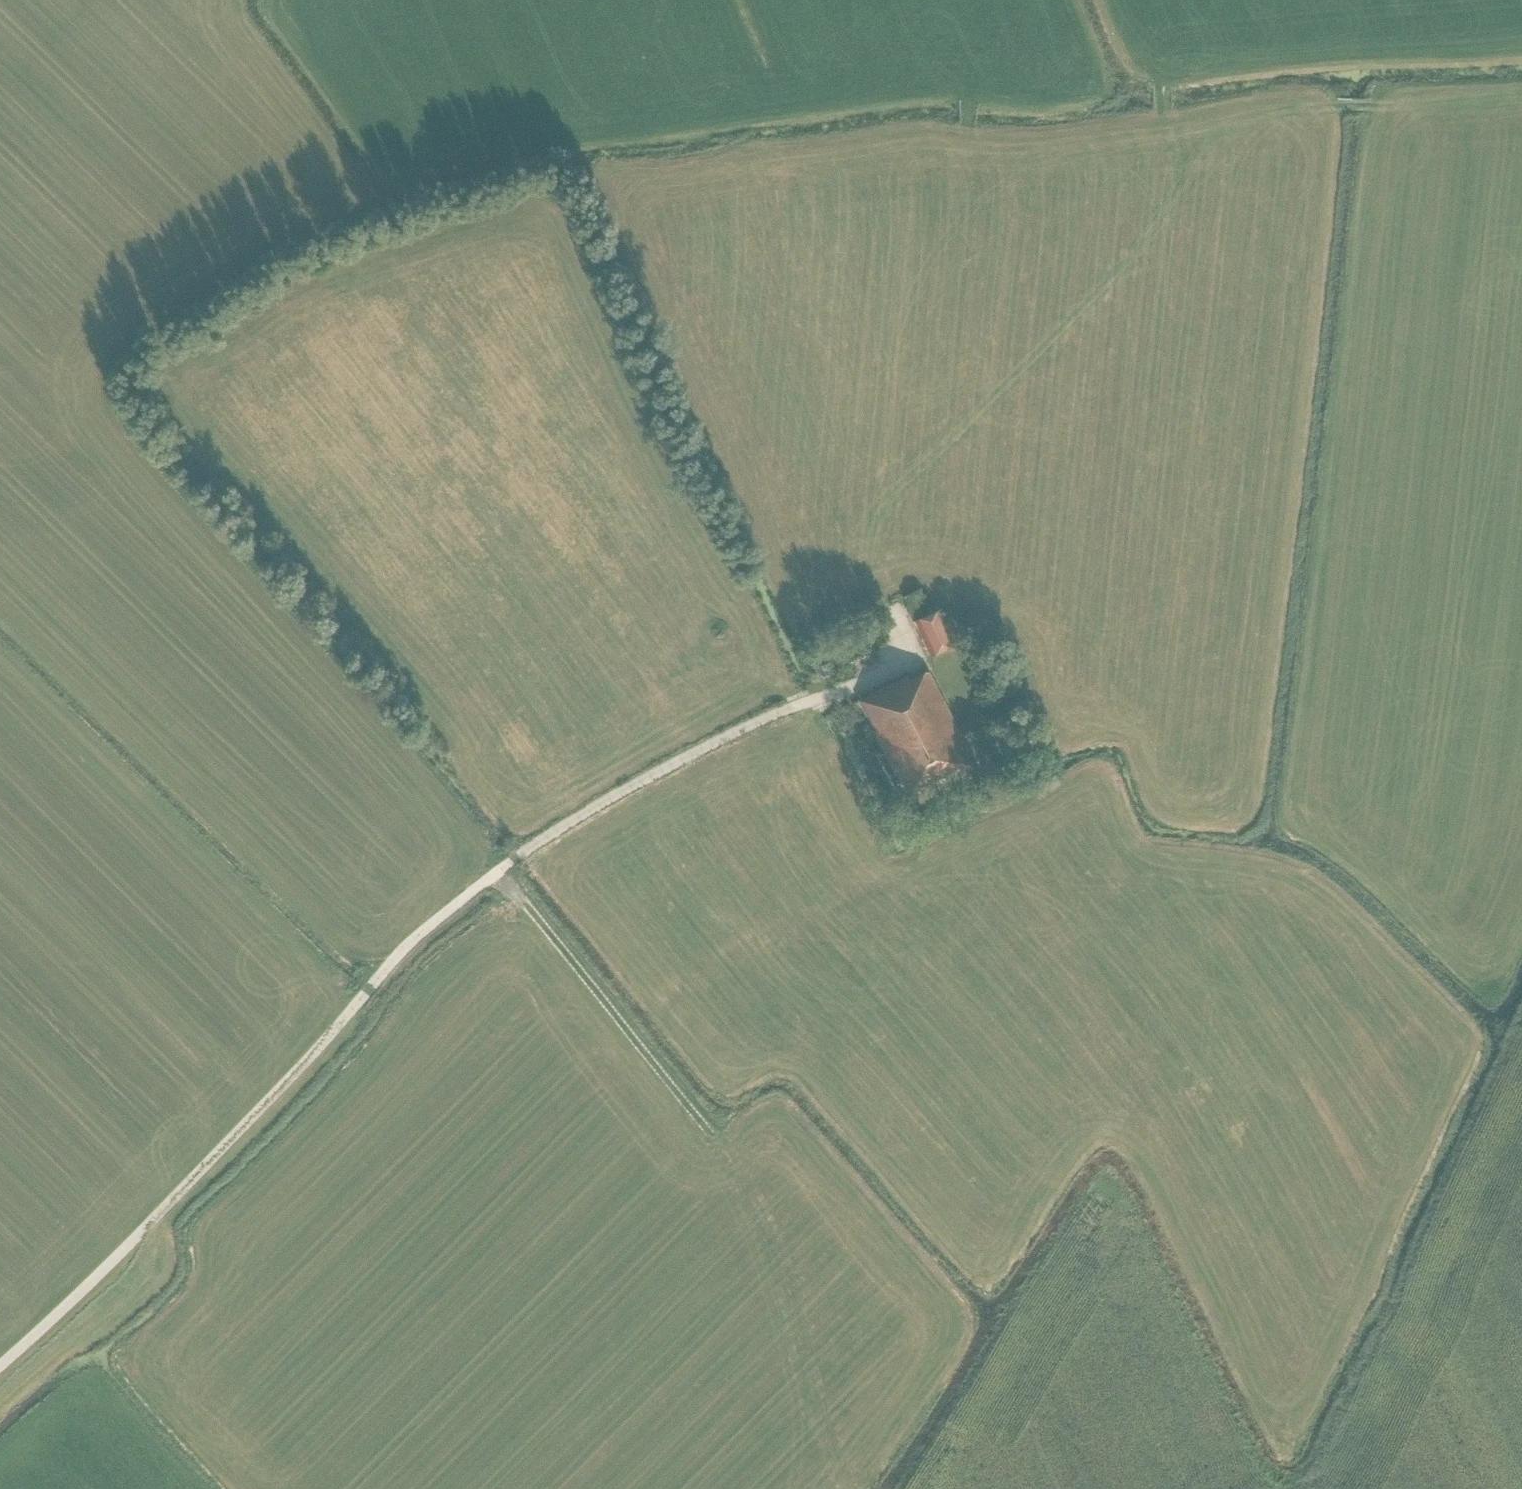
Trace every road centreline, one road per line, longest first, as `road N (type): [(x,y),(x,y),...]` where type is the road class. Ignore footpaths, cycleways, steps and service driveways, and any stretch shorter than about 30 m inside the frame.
road 1 (unclassified): [(0,1368),(159,1215),(451,910),(642,781),(831,694)]
road 2 (track): [(848,1488),(821,1425),(779,1258),(742,1180),(499,872)]

